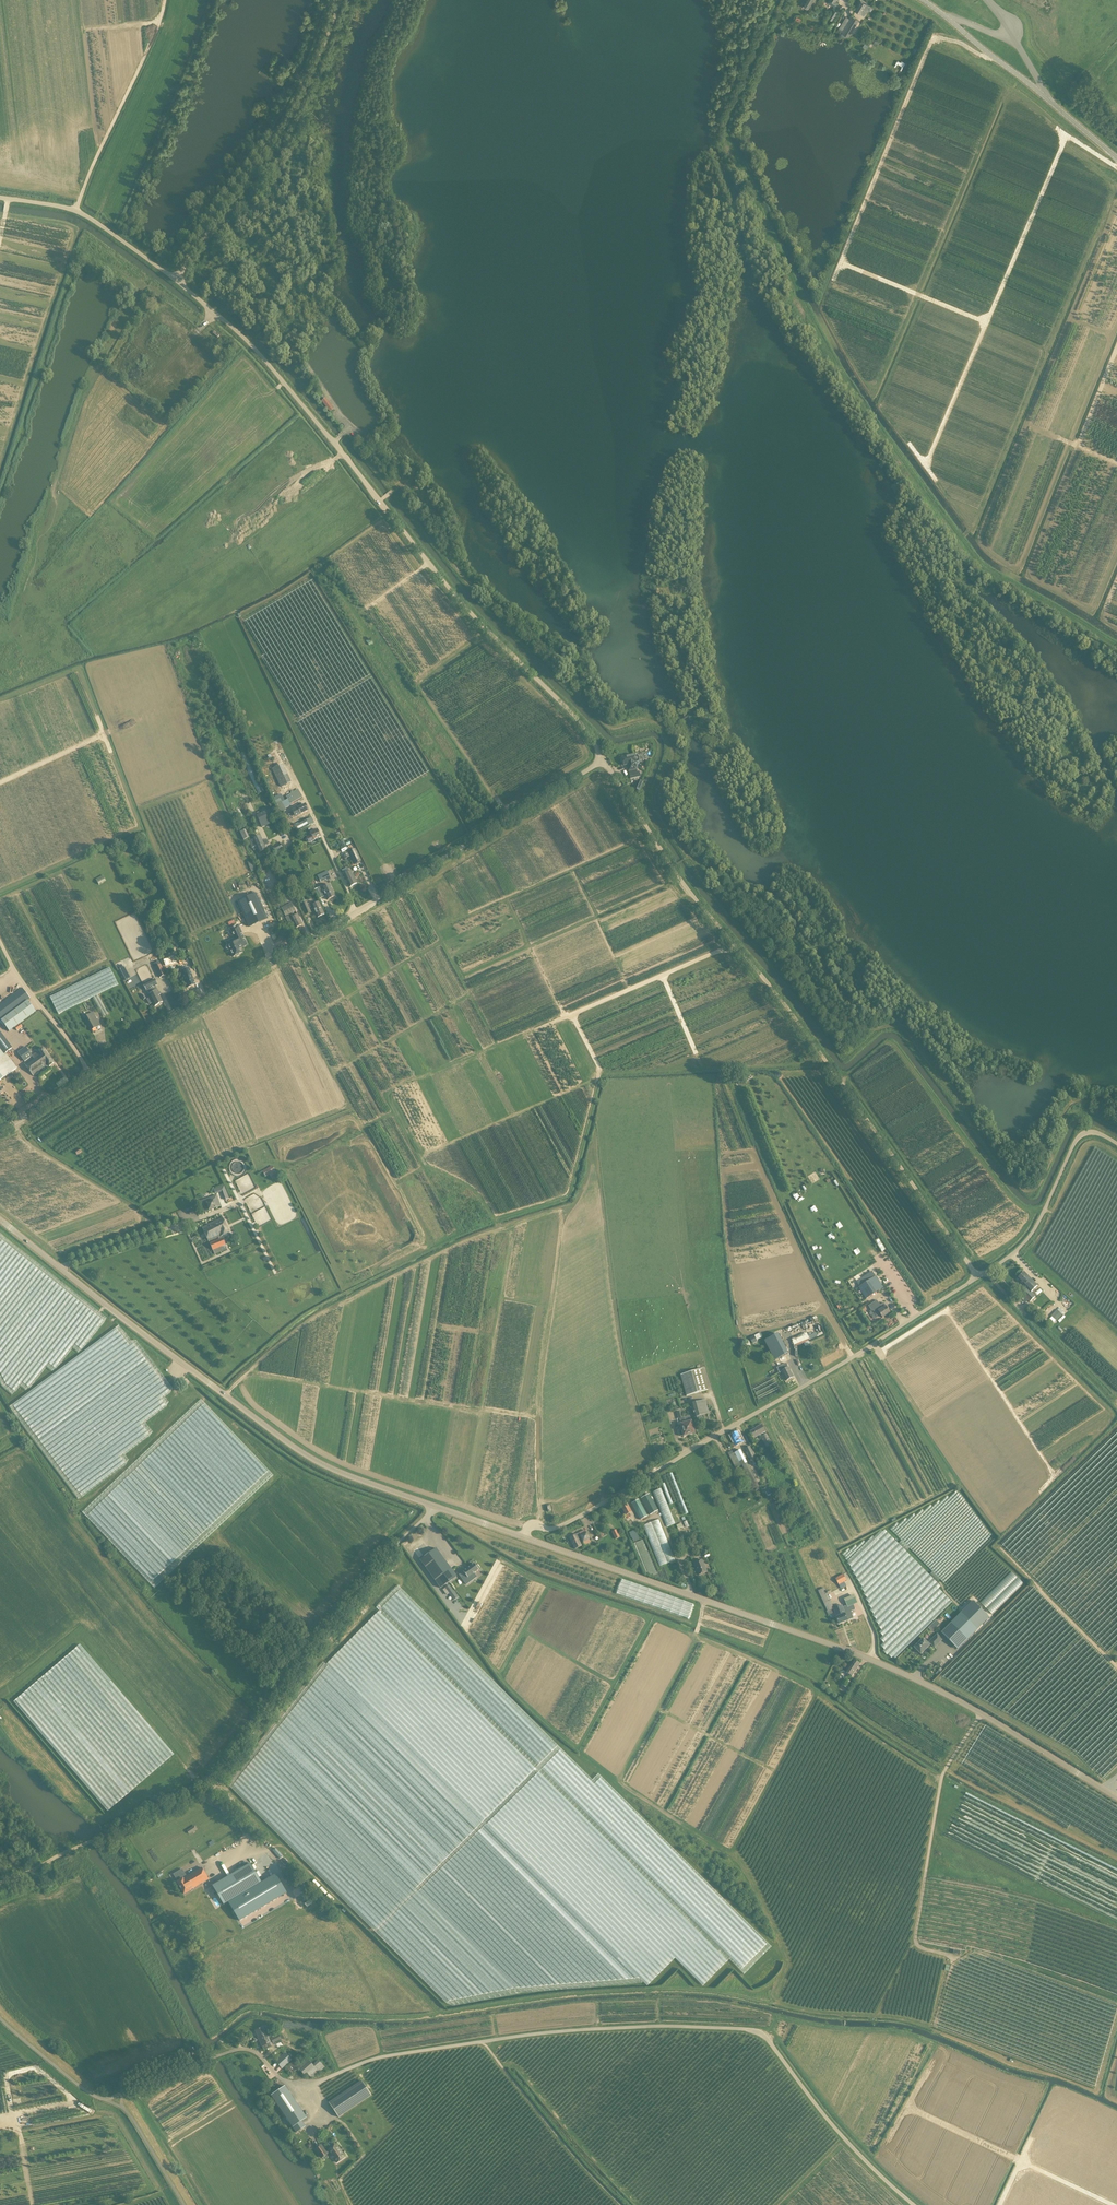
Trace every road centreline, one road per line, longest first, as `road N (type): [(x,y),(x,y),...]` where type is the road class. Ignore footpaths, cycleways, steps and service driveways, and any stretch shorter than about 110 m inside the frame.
road 1 (track): [(915,2204),(837,2130),(771,2042),(749,2029),(530,2034),(397,2054),(307,2085),(288,2084)]
road 2 (tertiary): [(1116,1797),(910,1677),(521,1536)]
road 3 (unclassified): [(605,761),(555,695),(463,605),(248,340),(176,277)]
road 4 (unclassified): [(978,1278),(788,1012),(676,877),(605,761)]
road 5 (unclassified): [(521,1536),(531,1525),(559,1526),(606,1500),(978,1278)]
road 6 (tertiary): [(53,1269),(304,1459),(434,1507)]
road 7 (unclassified): [(202,1792),(434,1507)]
road 8 (unclassified): [(176,277),(291,107),(339,0)]
road 9 (unclassified): [(87,1077),(359,911)]
road 10 (track): [(839,1082),(892,1043),(1003,1188),(1045,1211)]
road 11 (unclassified): [(359,911),(605,761)]
road 12 (unclassified): [(1116,157),(926,0)]
road 13 (track): [(1115,2204),(906,2106)]
road 14 (track): [(0,1883),(202,1792)]
road 15 (unclassified): [(978,1278),(1032,1234),(1077,1138),(1095,1132),(1116,1144)]
road 16 (unclassified): [(53,1269),(241,1203)]
road 17 (unclassified): [(176,277),(82,212),(0,198)]
road 18 (unclassified): [(123,2092),(245,2050),(288,2084)]
road 19 (unclassified): [(359,911),(284,753)]
road 20 (unclassified): [(87,1077),(0,944)]
road 21 (residential): [(0,2018),(106,2100)]

